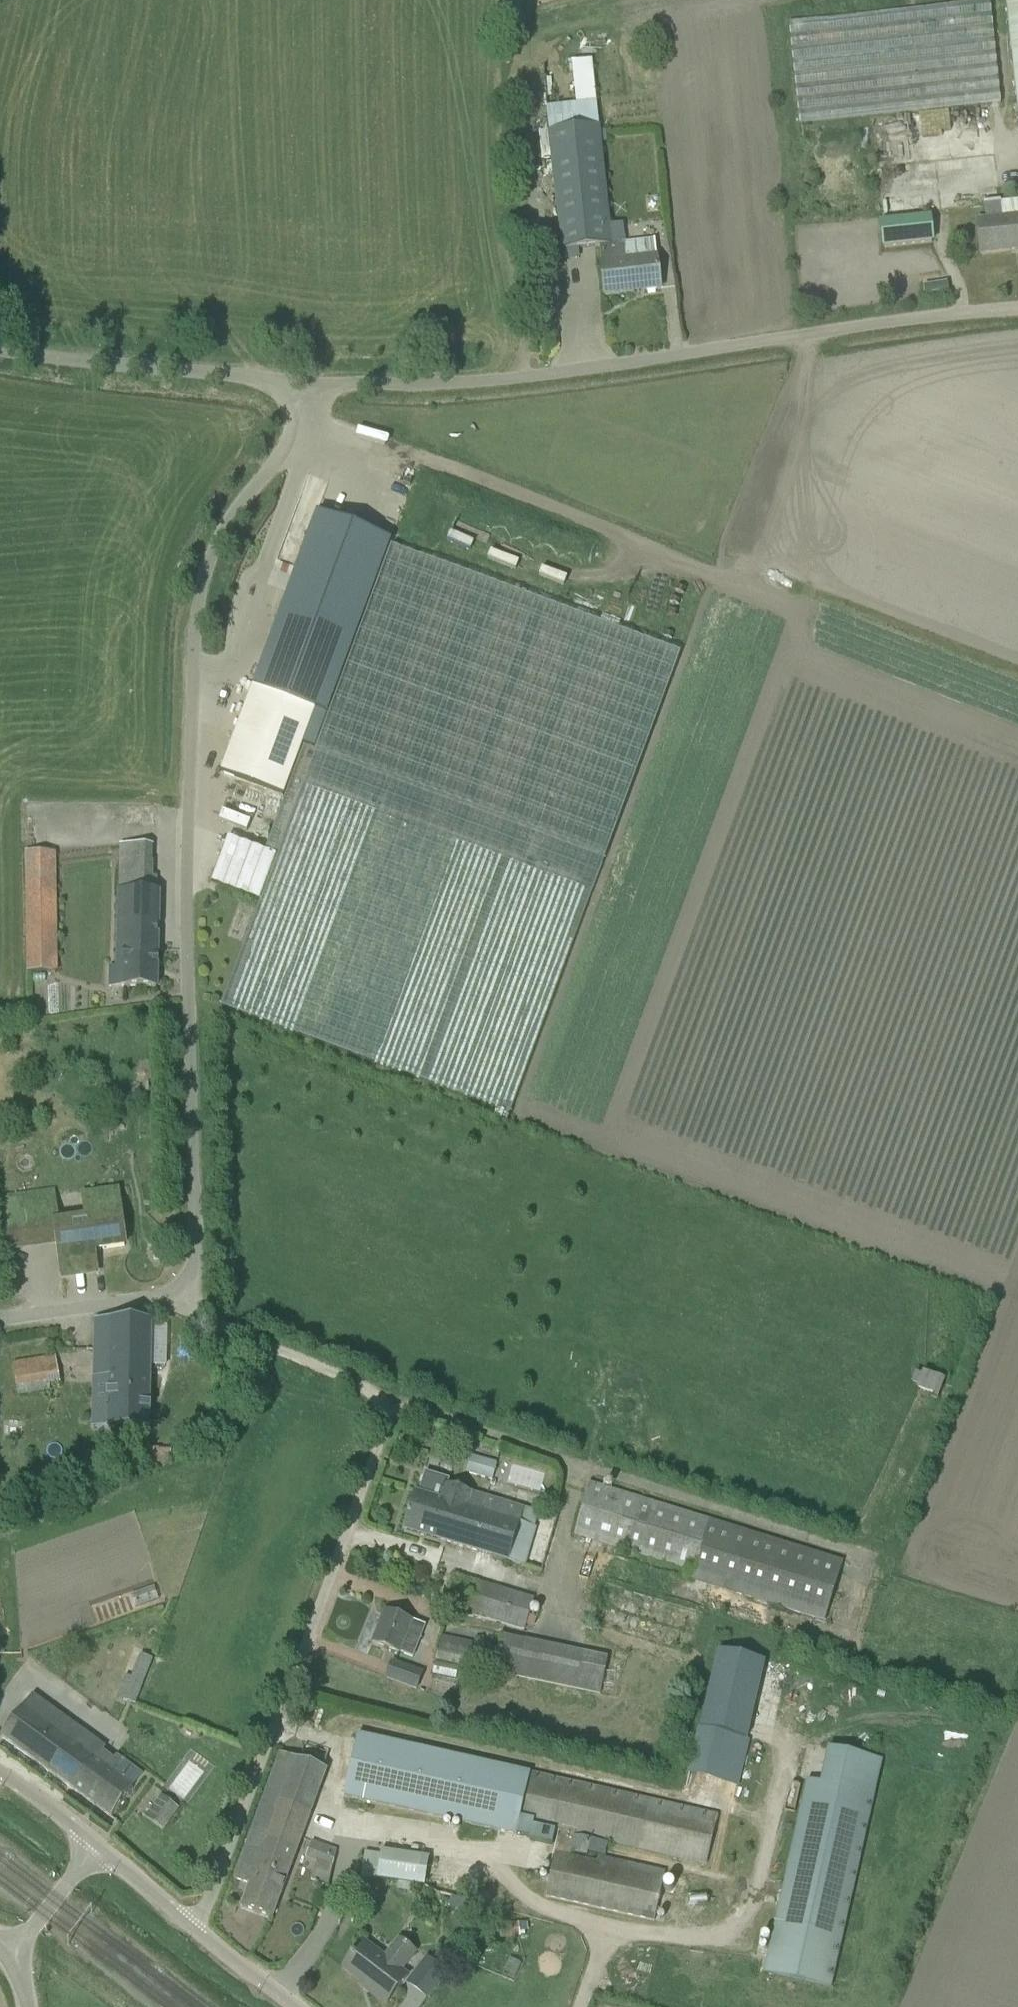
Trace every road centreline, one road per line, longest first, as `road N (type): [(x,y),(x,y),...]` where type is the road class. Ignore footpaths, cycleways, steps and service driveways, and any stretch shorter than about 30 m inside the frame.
road 1 (unclassified): [(0,1321),(179,1303),(193,1280),(194,602),(210,551),(280,461),(306,381)]
road 2 (unclassified): [(306,381),(407,385),(610,365),(1017,306)]
road 3 (unclassified): [(192,1930),(209,1906),(387,1422),(377,1388)]
road 4 (unclassified): [(306,381),(0,346)]
road 5 (track): [(377,1388),(204,1324),(179,1303)]
road 6 (unclassified): [(20,1959),(26,1935),(96,1846)]
road 7 (unclassified): [(192,1930),(96,1846)]
road 8 (unclassified): [(292,2006),(192,1930)]

